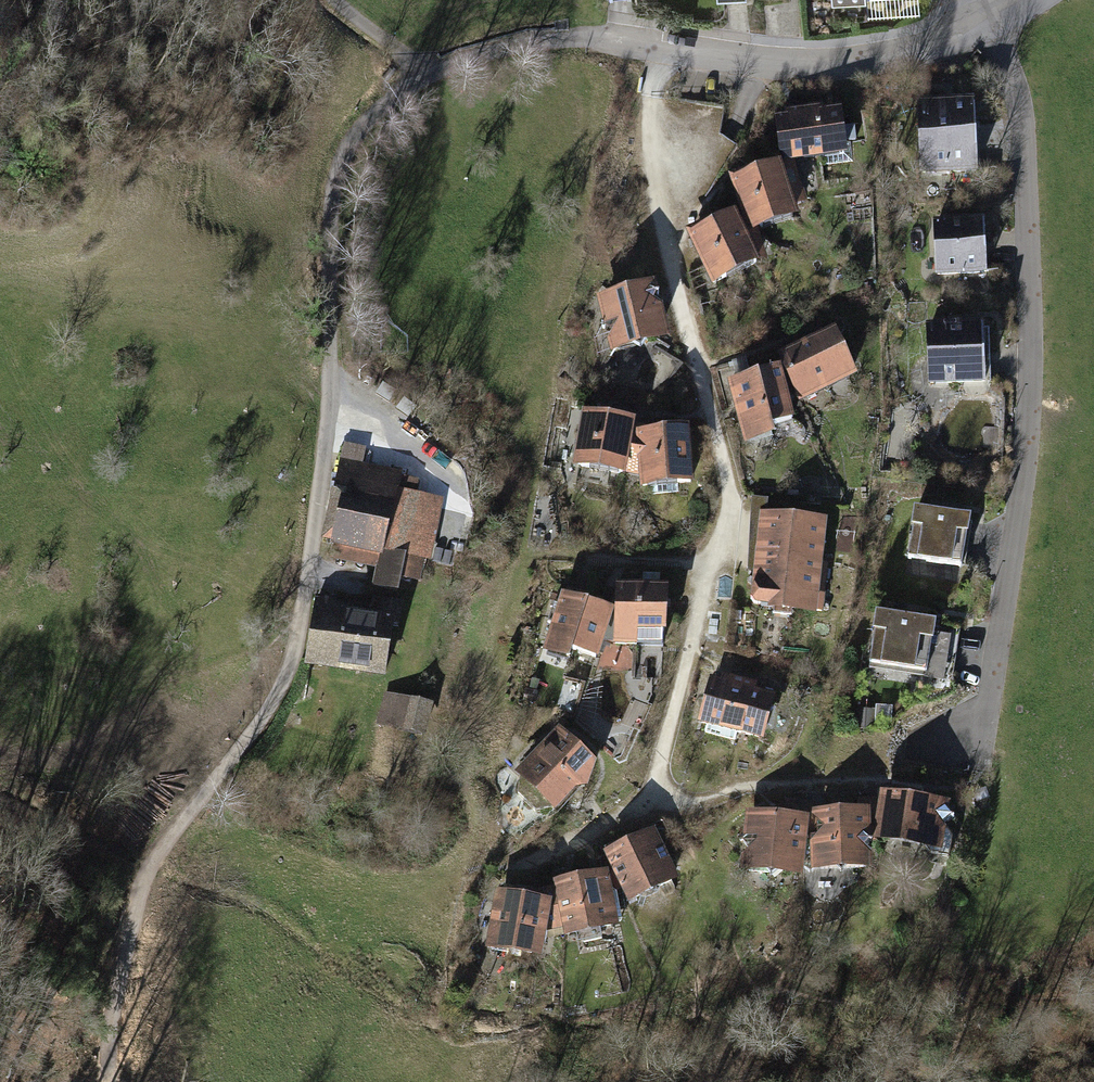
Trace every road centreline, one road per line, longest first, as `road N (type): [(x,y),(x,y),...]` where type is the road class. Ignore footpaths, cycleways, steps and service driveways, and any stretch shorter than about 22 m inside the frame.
road 1 (residential): [(110,1081),(109,1029),(140,885),(270,708),(297,641),(330,411),(332,217),(346,149),(380,107),(422,76),(523,42),(622,40),(797,65),(858,63),(991,23)]
road 2 (residential): [(982,734),(1034,393),(1019,102),(991,23)]

